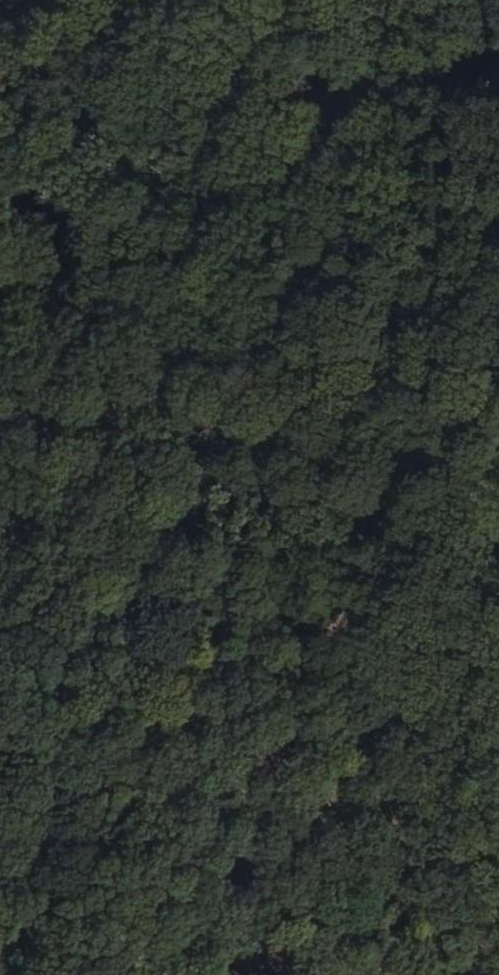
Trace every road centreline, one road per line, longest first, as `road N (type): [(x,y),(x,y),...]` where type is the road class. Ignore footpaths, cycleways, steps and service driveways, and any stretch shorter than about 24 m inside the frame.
road 1 (track): [(498,345),(134,974)]
road 2 (track): [(236,0),(44,459),(0,628)]
road 3 (track): [(173,0),(0,102)]

